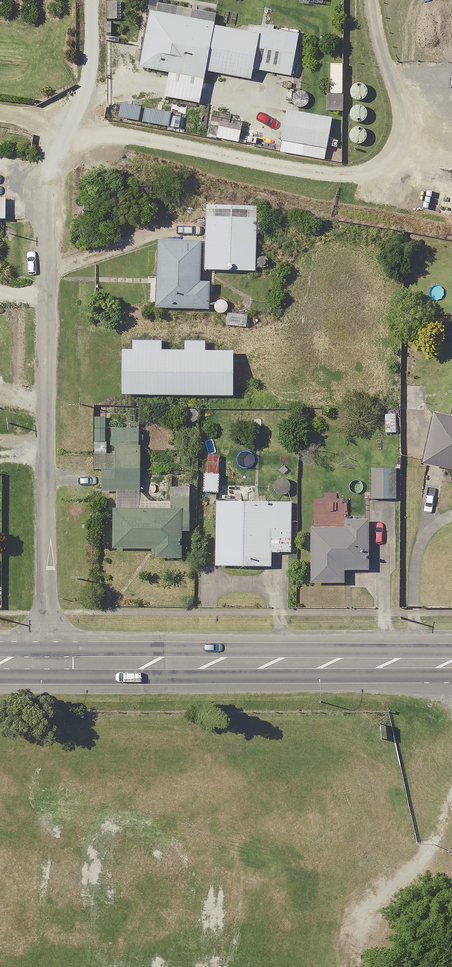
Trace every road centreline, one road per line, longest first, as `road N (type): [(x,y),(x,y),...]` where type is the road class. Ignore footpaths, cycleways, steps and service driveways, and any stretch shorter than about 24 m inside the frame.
road 1 (residential): [(48,179),(46,664)]
road 2 (secondary): [(46,664),(451,664)]

